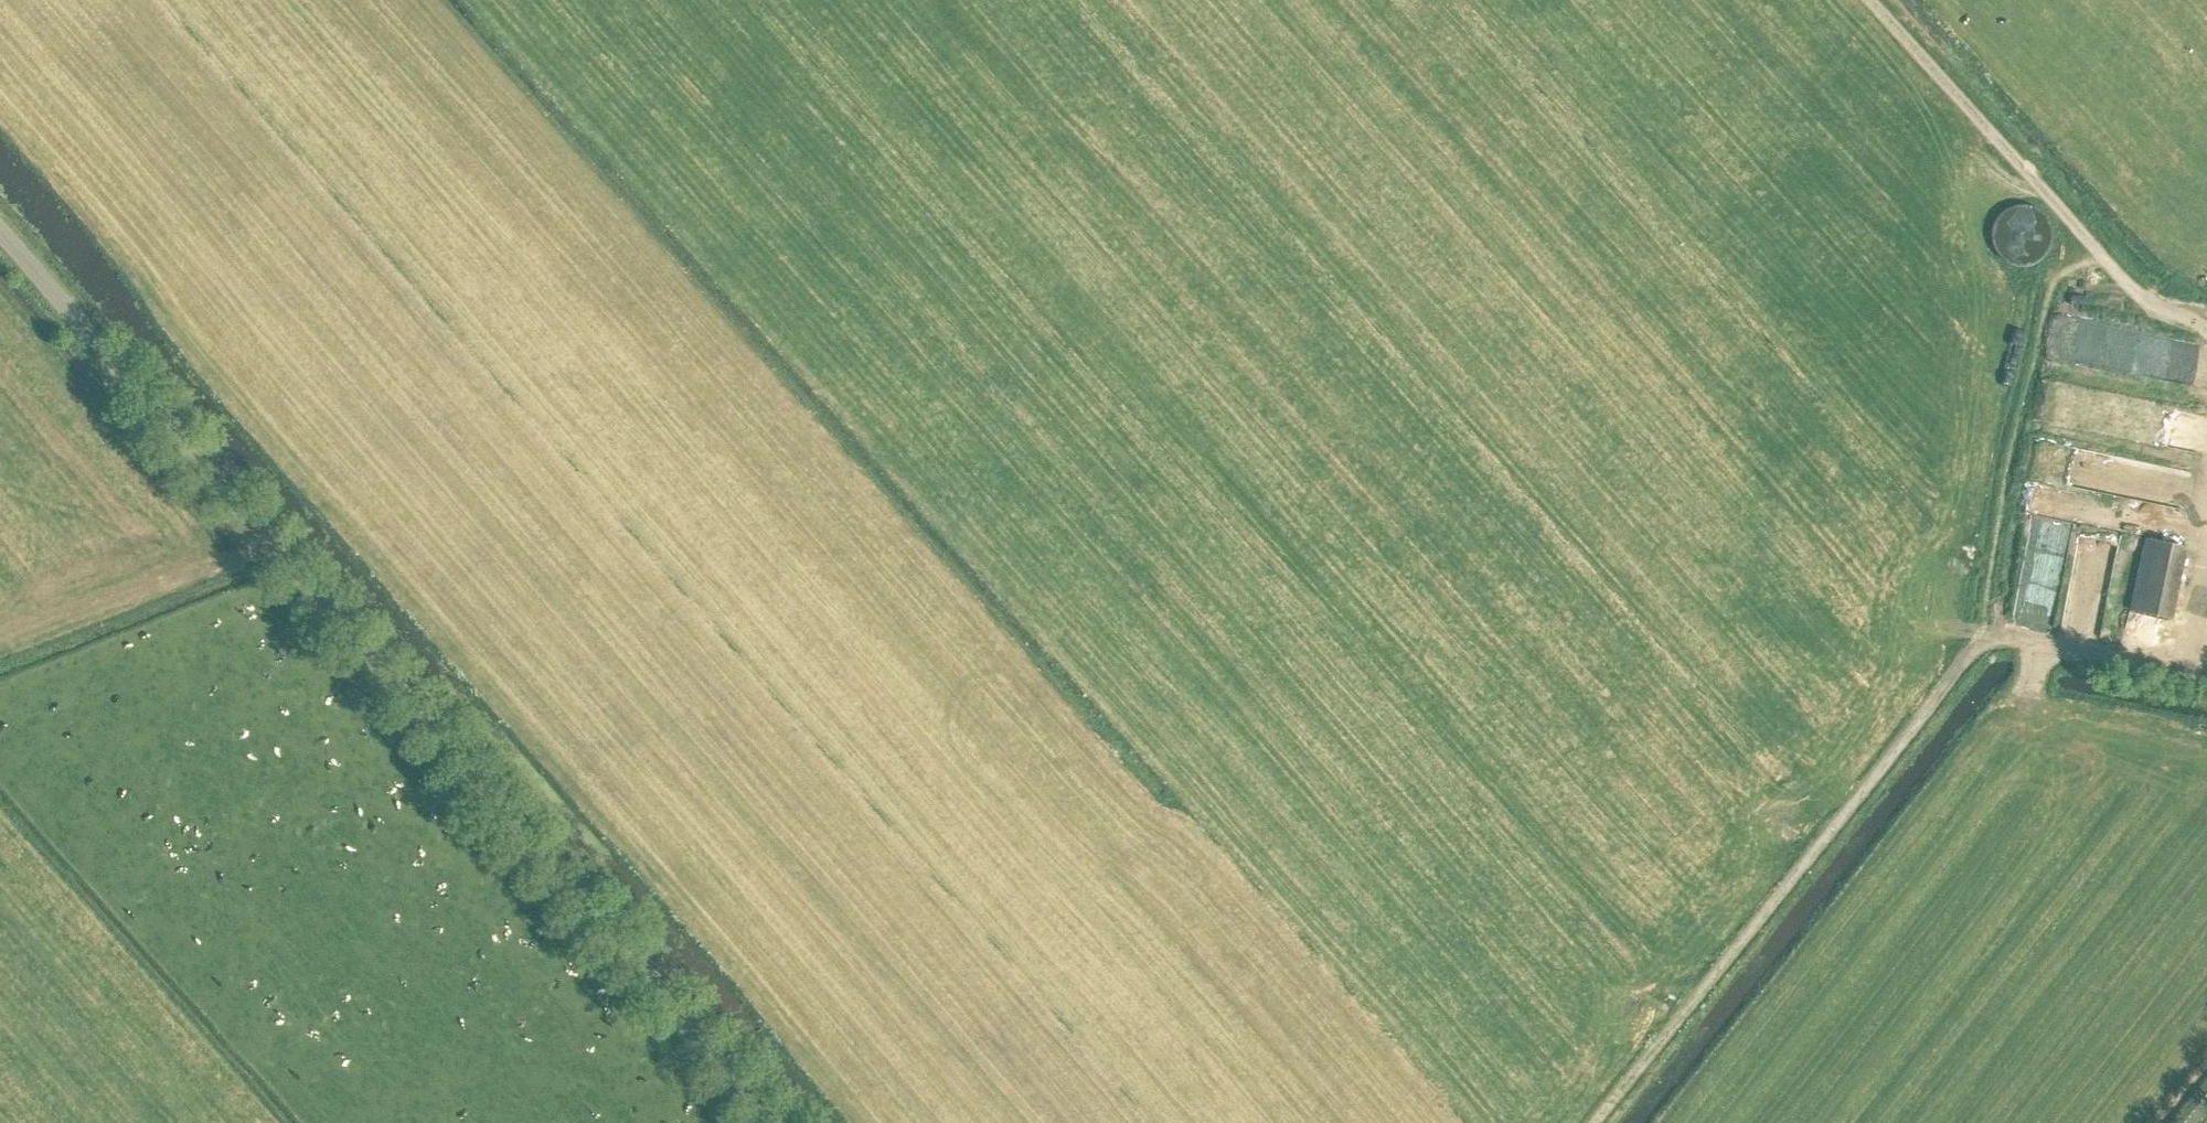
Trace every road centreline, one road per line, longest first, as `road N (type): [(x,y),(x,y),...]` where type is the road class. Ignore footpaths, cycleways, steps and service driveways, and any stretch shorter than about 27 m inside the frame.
road 1 (unclassified): [(778,1122),(0,230)]

